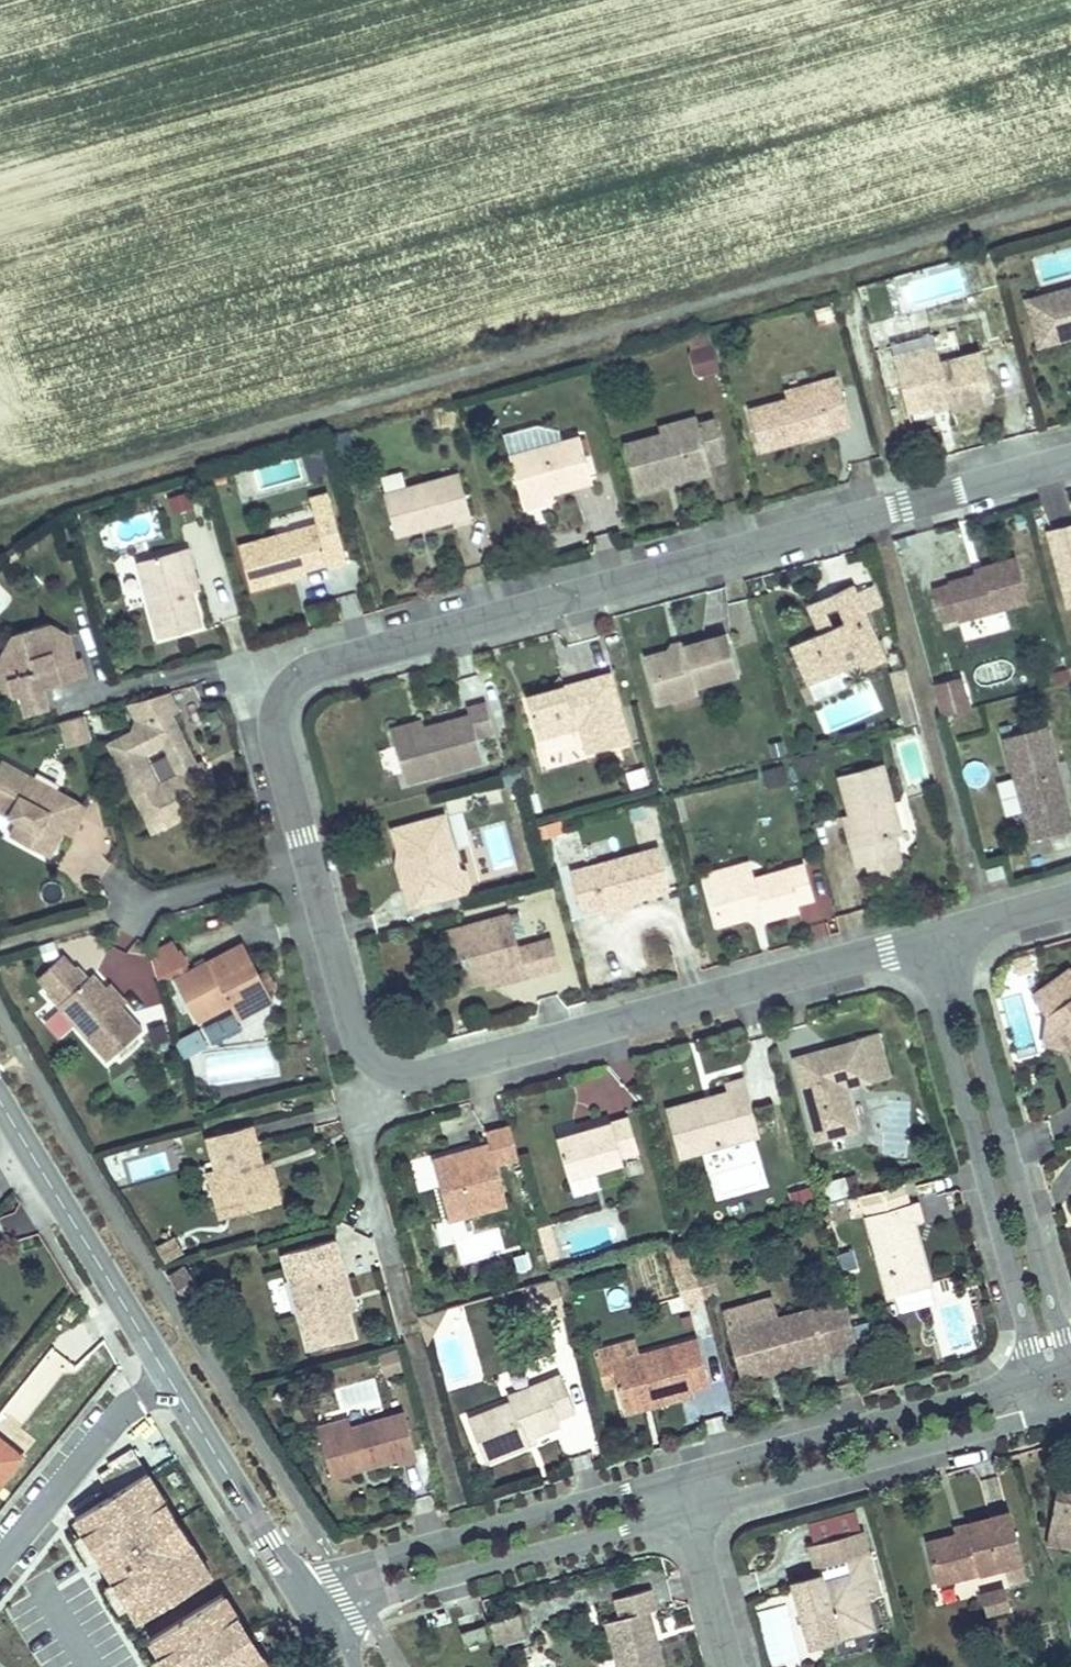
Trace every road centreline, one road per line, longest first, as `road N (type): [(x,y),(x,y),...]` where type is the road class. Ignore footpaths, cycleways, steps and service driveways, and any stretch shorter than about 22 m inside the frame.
road 1 (residential): [(1070,458),(315,664),(279,699),(272,728),(307,862),(362,1048),(382,1070),(407,1078),(920,940)]
road 2 (residential): [(1070,1367),(950,931)]
road 3 (residential): [(920,940),(1035,1376)]
road 4 (residential): [(677,1477),(342,1570),(299,1592)]
road 5 (residential): [(319,1623),(363,1603),(688,1513)]
road 6 (residential): [(1035,1376),(677,1477)]
road 7 (residential): [(688,1513),(1044,1414)]
road 8 (tertiary): [(0,1098),(160,1366)]
road 9 (tertiary): [(160,1366),(299,1592)]
road 10 (residential): [(160,1366),(0,1568)]
road 11 (residential): [(688,1513),(731,1666)]
road 12 (residential): [(950,931),(1070,897)]

